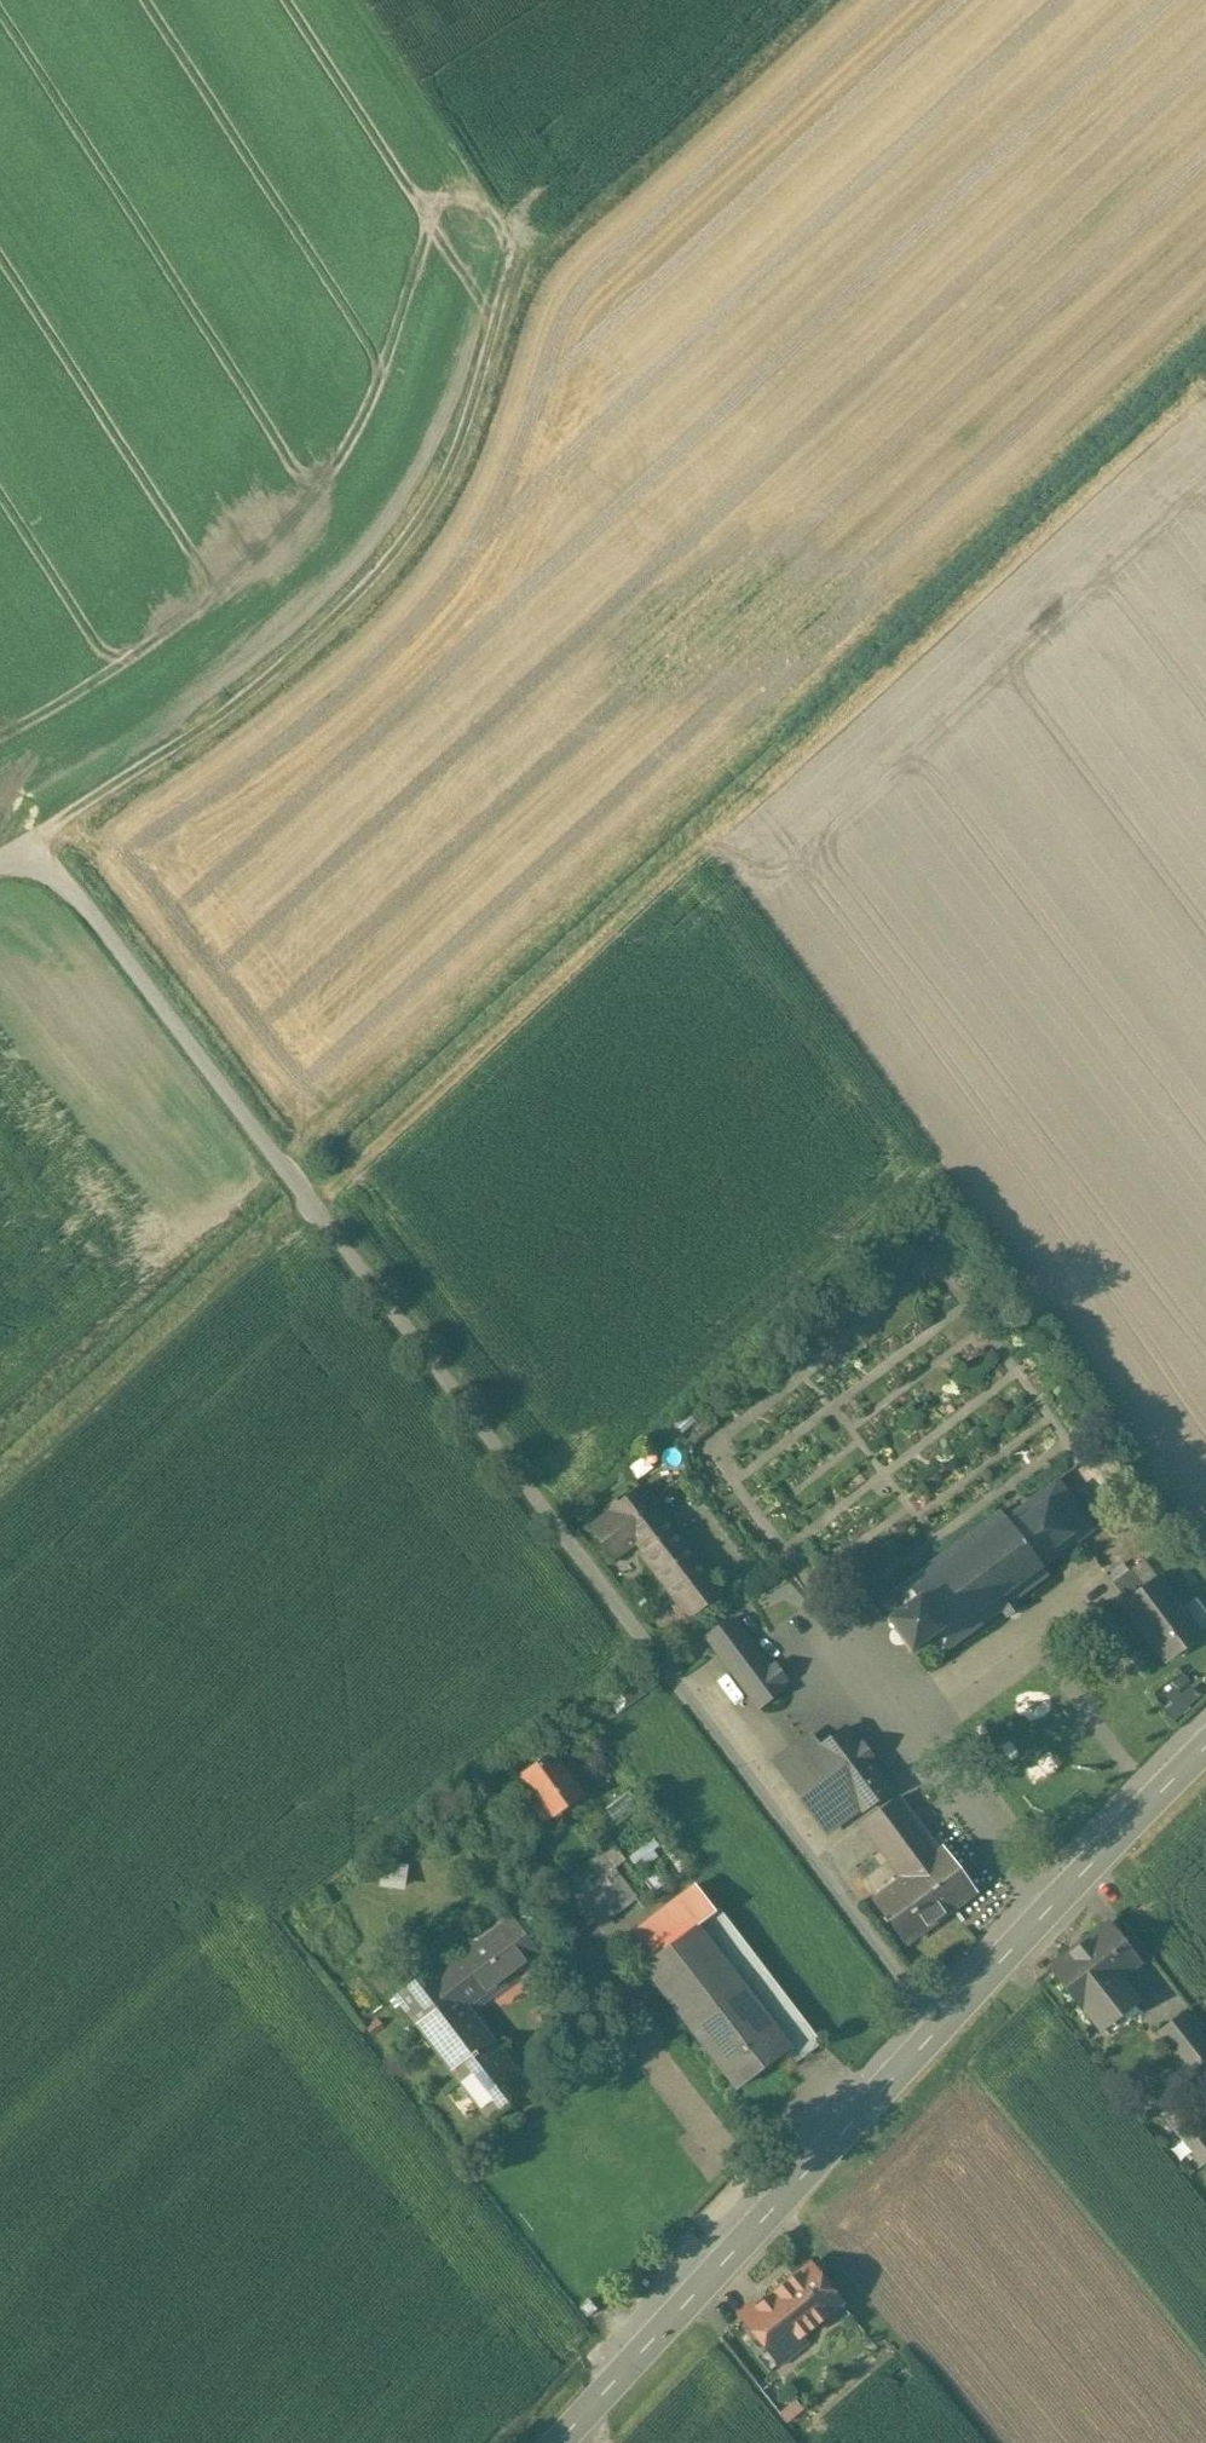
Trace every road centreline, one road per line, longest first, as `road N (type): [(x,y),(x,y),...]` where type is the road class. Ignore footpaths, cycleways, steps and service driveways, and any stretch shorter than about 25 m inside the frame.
road 1 (unclassified): [(0,860),(29,861),(69,887),(942,2024)]
road 2 (track): [(4,859),(229,714),(365,594),(427,515),(485,372),(515,269)]
road 3 (tertiary): [(942,2024),(557,2442)]
road 4 (tertiary): [(1205,1747),(942,2024)]

